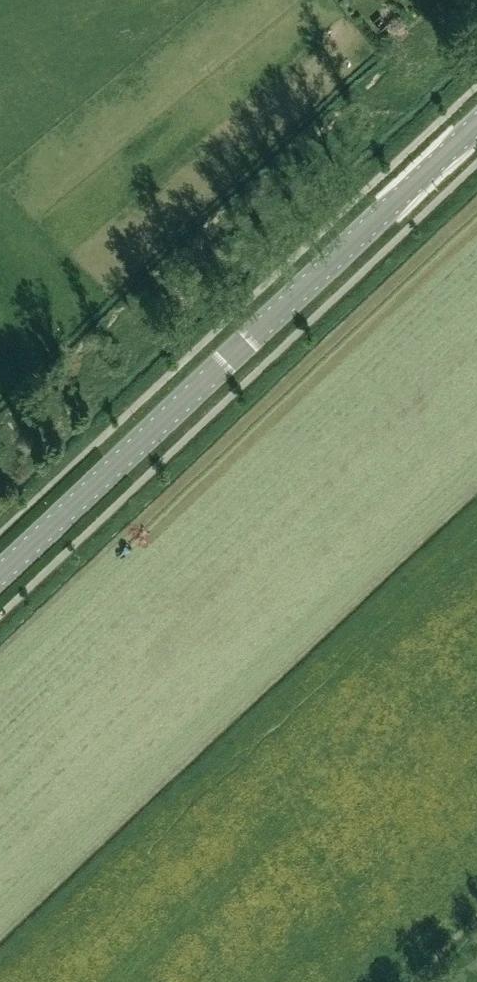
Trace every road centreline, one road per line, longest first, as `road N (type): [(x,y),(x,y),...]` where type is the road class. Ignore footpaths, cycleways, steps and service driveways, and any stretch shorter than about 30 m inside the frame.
road 1 (secondary): [(0,577),(476,126)]

